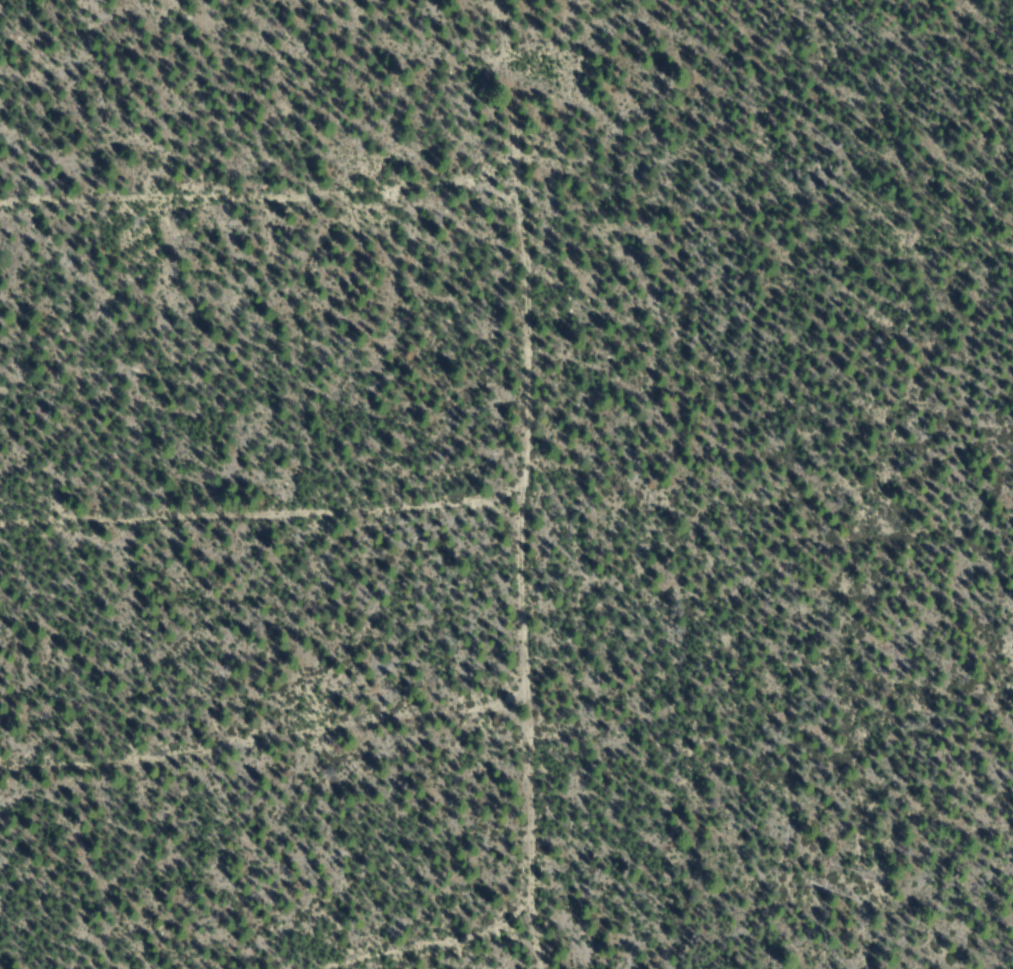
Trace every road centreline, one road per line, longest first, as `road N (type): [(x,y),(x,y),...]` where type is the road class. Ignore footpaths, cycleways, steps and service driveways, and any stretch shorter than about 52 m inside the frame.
road 1 (track): [(541,0),(563,968)]
road 2 (track): [(0,793),(227,777),(556,693)]
road 3 (track): [(0,539),(218,532),(552,505)]
road 4 (track): [(0,222),(544,161)]
road 5 (track): [(561,916),(380,968)]

